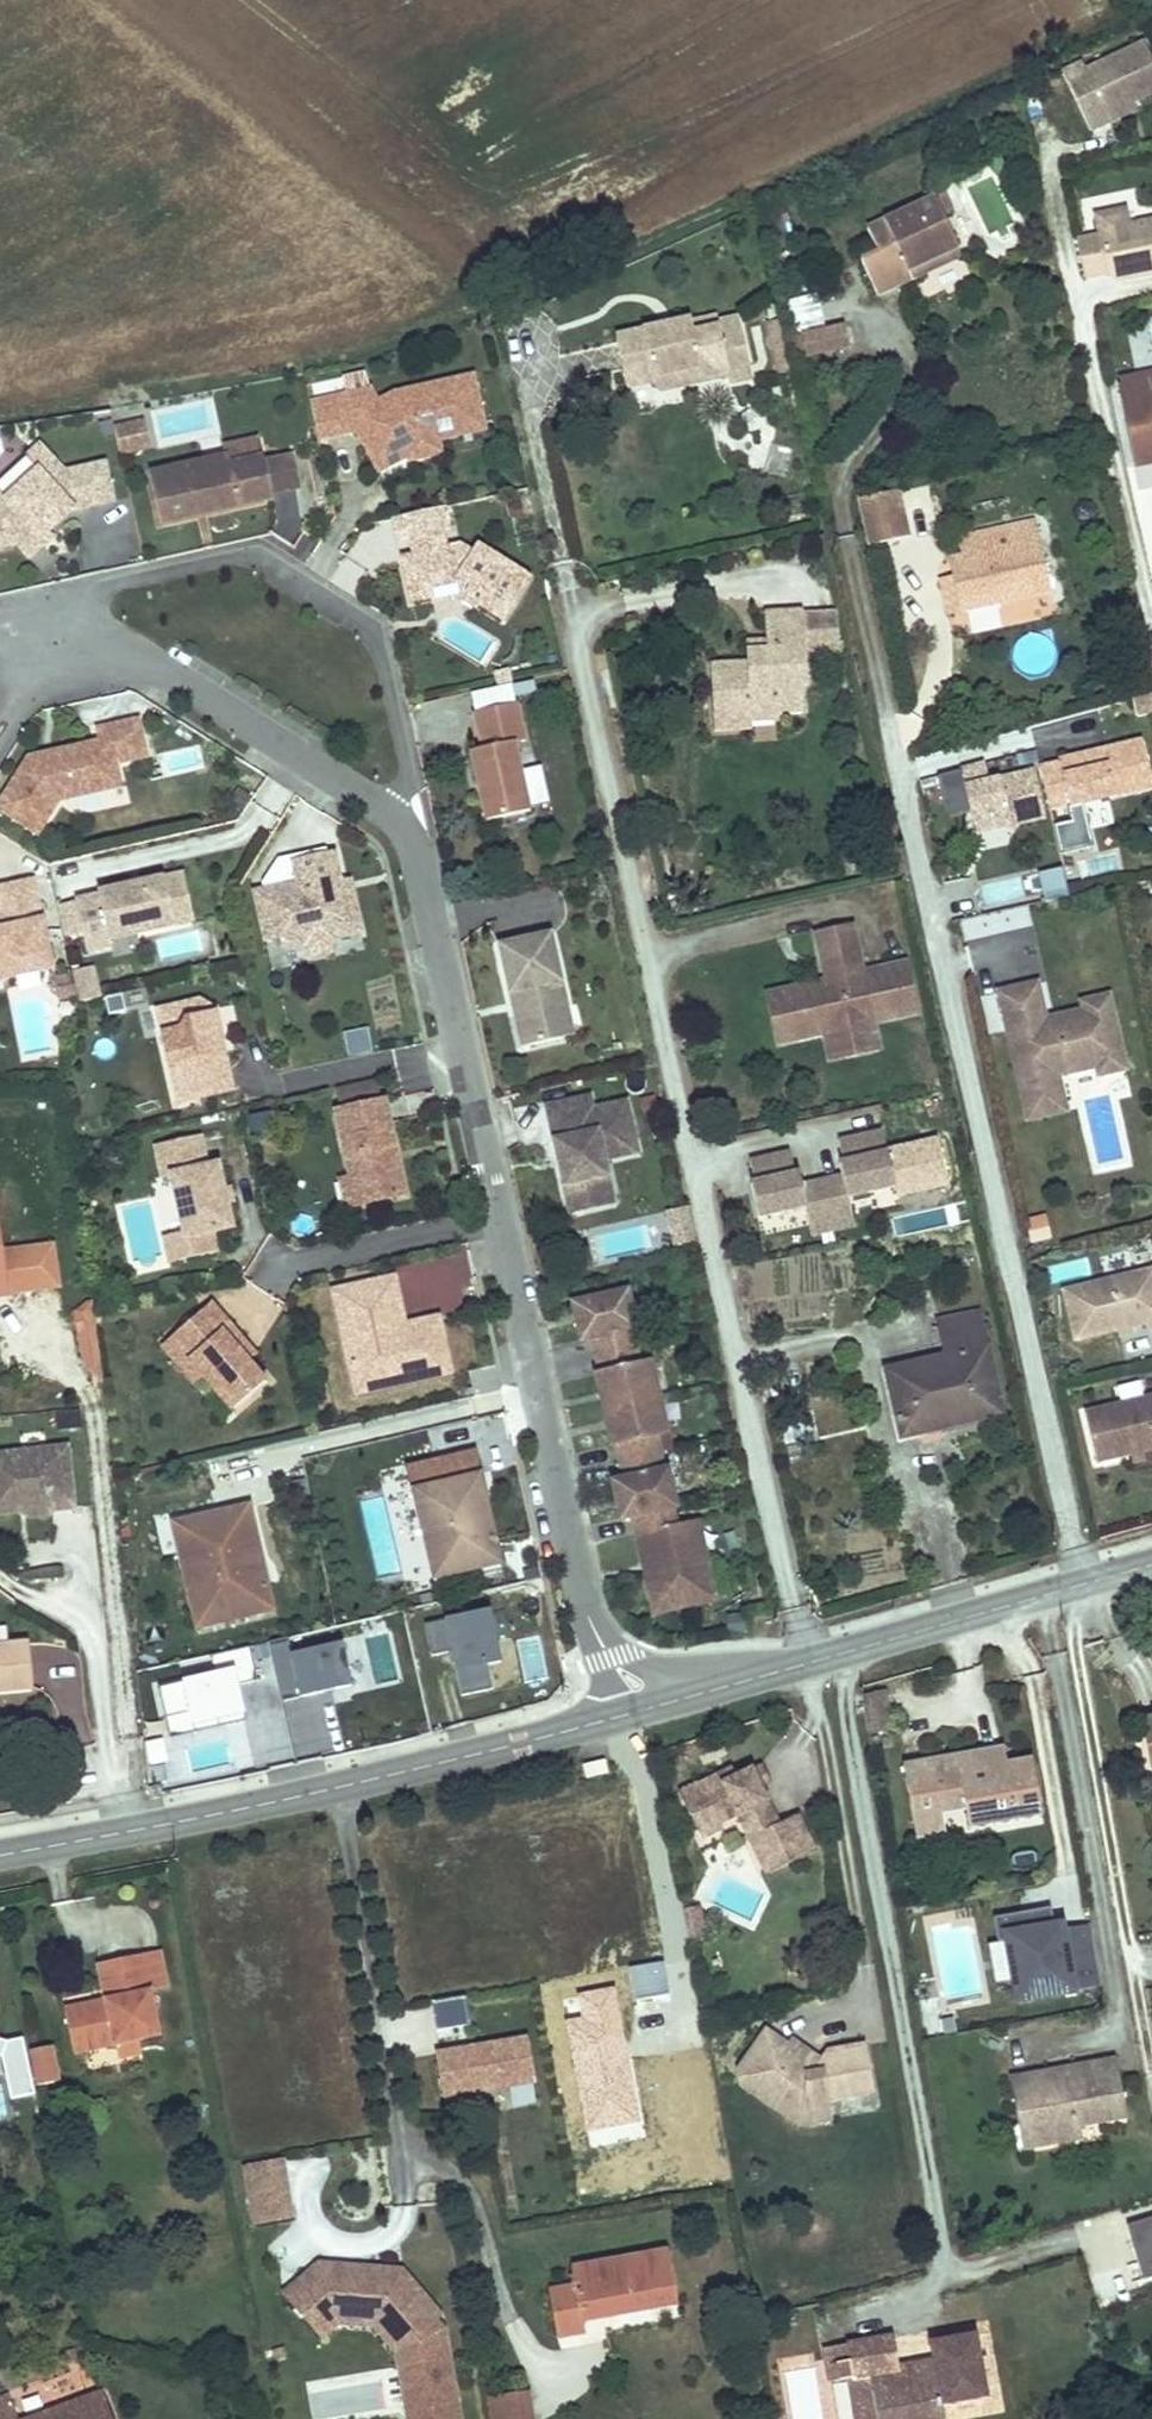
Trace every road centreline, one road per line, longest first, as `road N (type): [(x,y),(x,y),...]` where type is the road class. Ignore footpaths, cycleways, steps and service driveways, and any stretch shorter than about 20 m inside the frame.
road 1 (residential): [(497,1219),(413,840),(367,799),(148,662)]
road 2 (tertiary): [(623,1710),(339,1788),(0,1856)]
road 3 (tertiary): [(1151,1565),(623,1710)]
road 4 (residential): [(623,1710),(584,1606),(497,1219)]
road 5 (residential): [(497,1219),(277,1270)]
road 6 (residential): [(0,745),(30,699),(57,677),(101,663),(148,662)]

